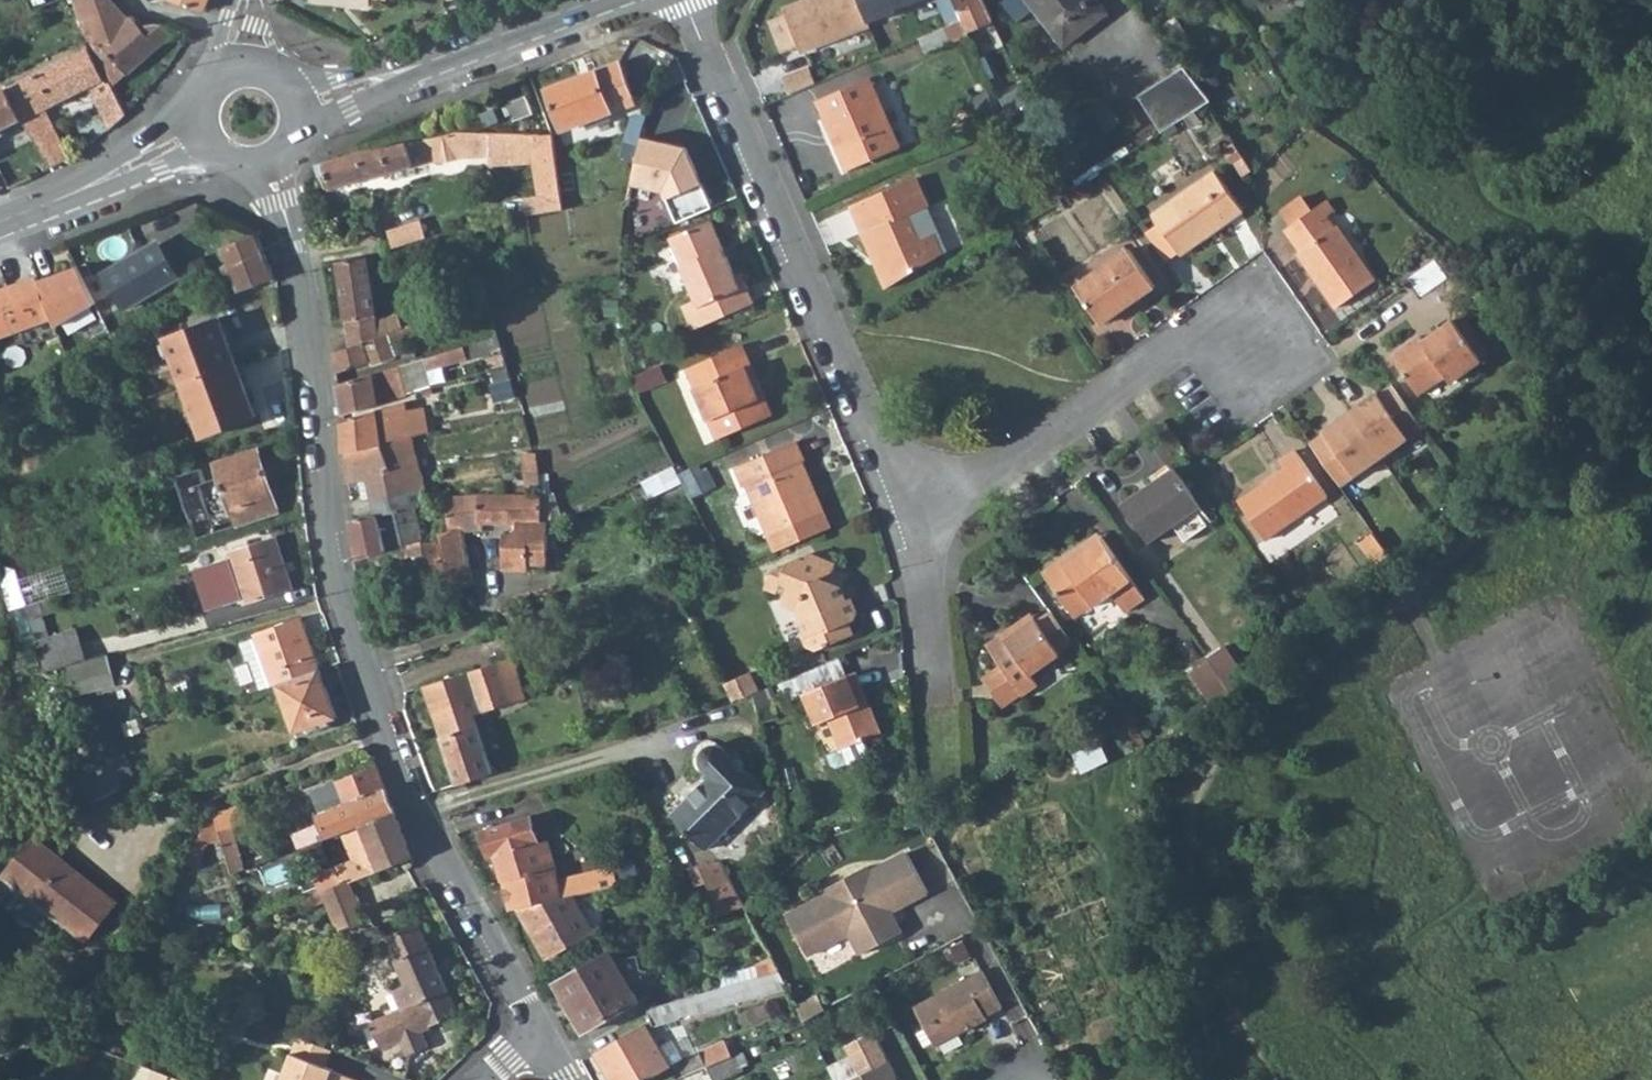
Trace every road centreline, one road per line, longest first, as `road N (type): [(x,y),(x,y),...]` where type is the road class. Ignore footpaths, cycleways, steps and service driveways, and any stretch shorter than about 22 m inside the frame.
road 1 (residential): [(266,164),(300,269),(337,564),(387,738),(422,825),(540,1033)]
road 2 (residential): [(690,0),(865,428),(900,493)]
road 3 (residential): [(900,493),(997,469),(1191,339),(1261,347)]
road 4 (tertiary): [(595,0),(297,110)]
road 5 (tertiary): [(0,217),(205,133)]
road 6 (residential): [(900,493),(928,607),(934,700)]

